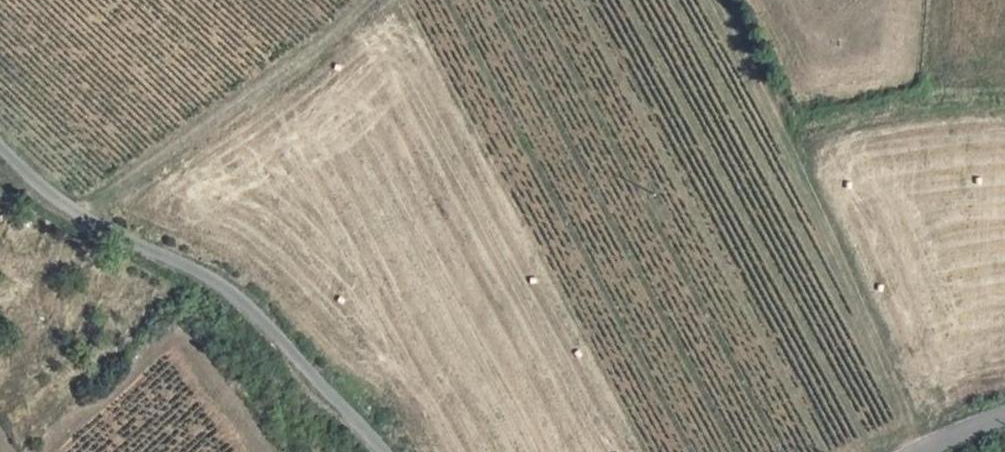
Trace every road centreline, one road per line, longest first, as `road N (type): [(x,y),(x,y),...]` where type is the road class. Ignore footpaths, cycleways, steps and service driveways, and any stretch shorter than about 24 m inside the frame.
road 1 (track): [(383,451),(222,284),(80,217),(0,149)]
road 2 (track): [(80,217),(343,28),(367,0)]

